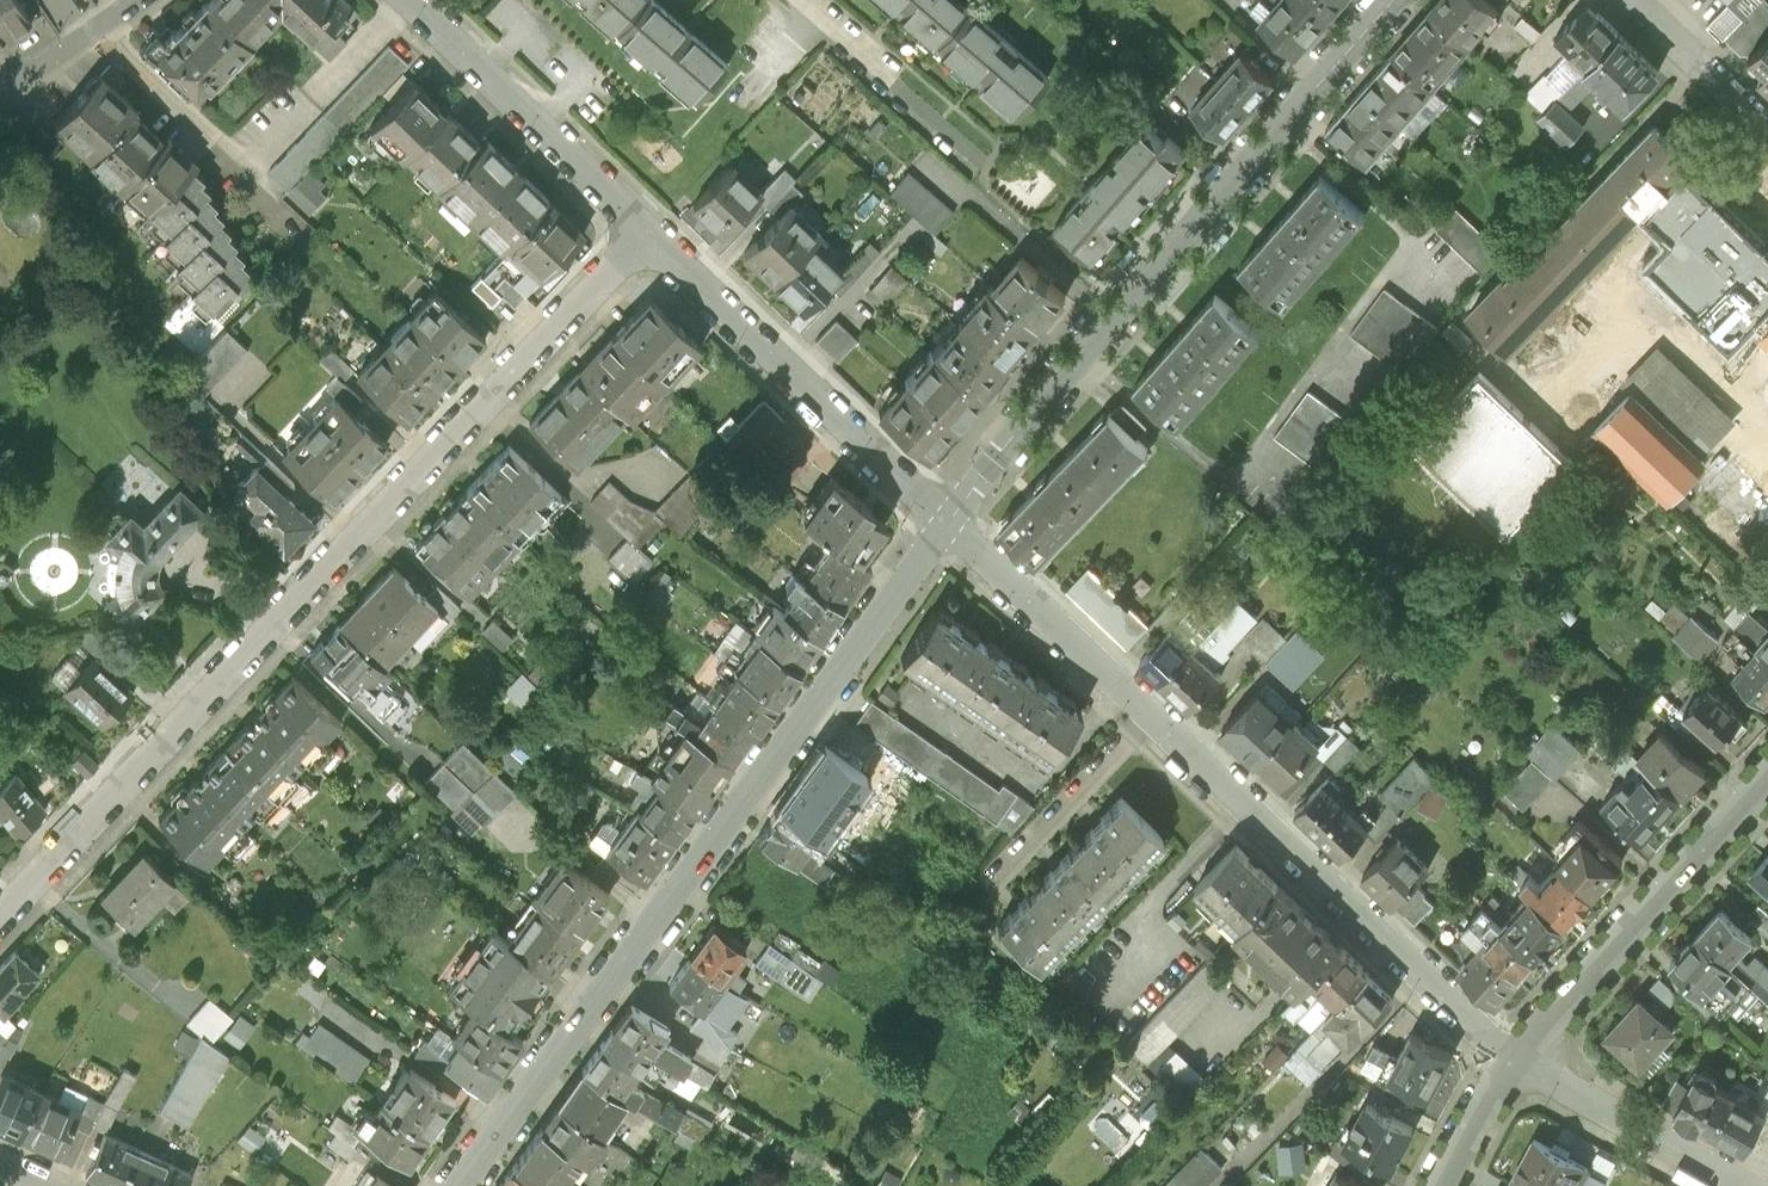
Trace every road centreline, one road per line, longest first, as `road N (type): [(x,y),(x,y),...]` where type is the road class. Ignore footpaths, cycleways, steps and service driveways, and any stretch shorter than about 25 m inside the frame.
road 1 (residential): [(0,917),(647,229)]
road 2 (tertiary): [(460,1185),(945,524)]
road 3 (residential): [(945,524),(1249,803),(1511,1060)]
road 4 (tertiary): [(945,524),(1140,284),(1394,0)]
road 5 (residential): [(647,229),(945,524)]
road 6 (residential): [(1767,781),(1511,1060)]
road 7 (residential): [(414,0),(647,229)]
road 8 (residential): [(1511,1060),(1736,1185)]
road 9 (residential): [(805,0),(985,162)]
road 10 (residential): [(1767,127),(1639,0)]
road 11 (residential): [(0,95),(141,0)]
road 12 (residential): [(1511,1060),(1442,1185)]

